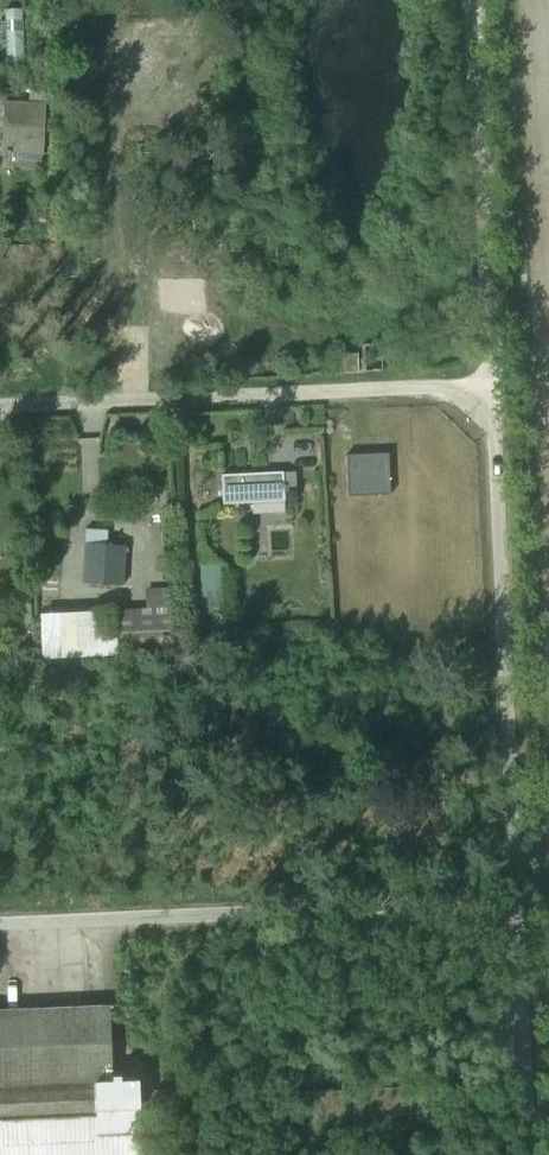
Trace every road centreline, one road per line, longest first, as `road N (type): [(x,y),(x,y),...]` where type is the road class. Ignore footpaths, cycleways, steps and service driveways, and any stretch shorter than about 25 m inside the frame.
road 1 (unclassified): [(510,907),(493,384),(0,407)]
road 2 (unclassified): [(510,907),(0,929)]
road 3 (track): [(474,0),(493,384)]
road 4 (unclassified): [(523,1154),(510,907)]

